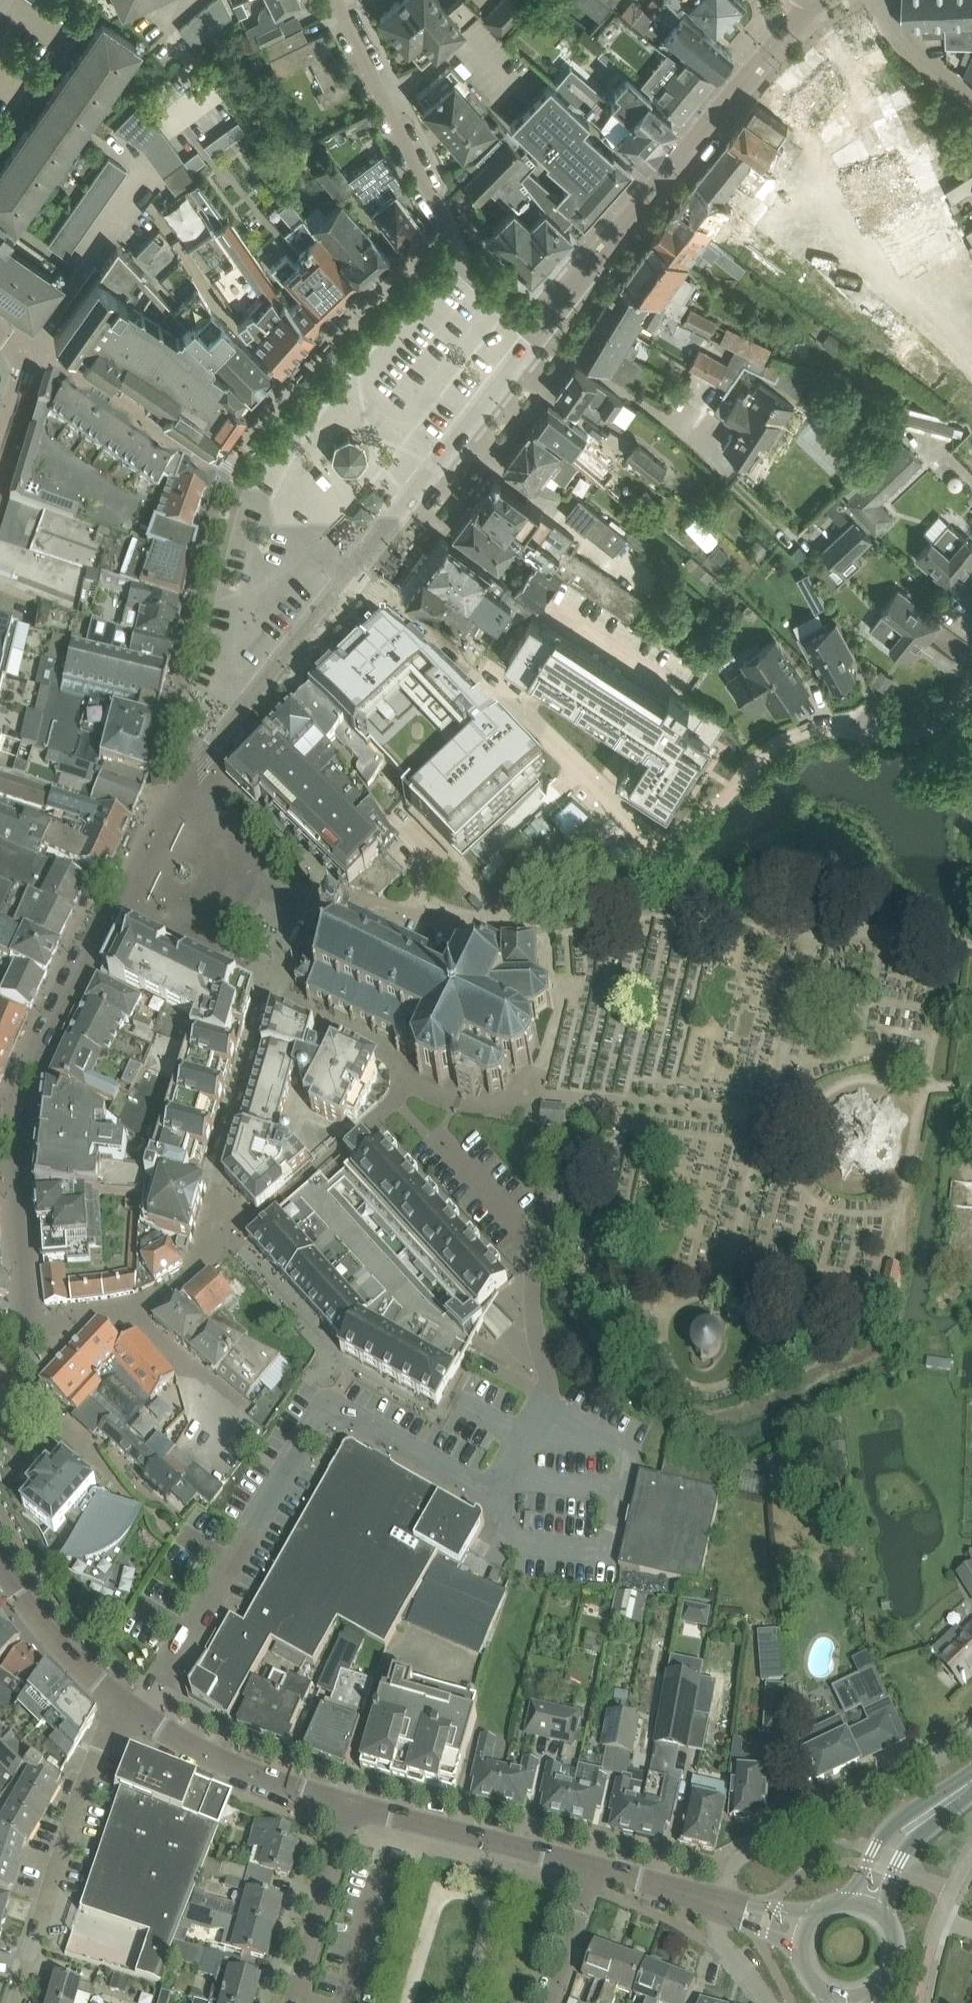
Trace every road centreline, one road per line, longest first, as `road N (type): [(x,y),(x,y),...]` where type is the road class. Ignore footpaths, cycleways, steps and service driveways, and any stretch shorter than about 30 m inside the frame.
road 1 (unclassified): [(54,1024),(136,850),(355,569)]
road 2 (residential): [(536,332),(801,6)]
road 3 (residential): [(221,473),(326,346),(454,232)]
road 4 (residential): [(20,1333),(17,1117),(54,1024)]
road 5 (residential): [(971,1736),(901,1781),(741,1858),(720,1908)]
road 6 (residential): [(116,1707),(17,2002)]
road 7 (unclassified): [(355,569),(536,332)]
road 8 (residential): [(339,0),(454,232)]
road 9 (residential): [(348,1809),(234,1774),(116,1707)]
road 10 (residential): [(594,1868),(348,1809)]
road 11 (residential): [(221,473),(27,338)]
road 12 (unclassified): [(525,711),(355,569)]
road 13 (residential): [(294,2002),(348,1809)]
road 14 (unclassified): [(660,851),(525,711)]
road 15 (residential): [(116,1707),(0,1570)]
road 16 (unclassified): [(221,473),(355,569)]
road 17 (residential): [(971,100),(906,48),(876,0)]
road 18 (residential): [(554,2002),(594,1868)]
road 19 (residential): [(720,1908),(594,1868)]
road 20 (tertiary): [(933,1812),(893,1825),(878,1840),(849,1901)]
road 21 (residential): [(626,751),(541,691),(525,711)]
road 22 (unclassified): [(536,332),(454,232)]

